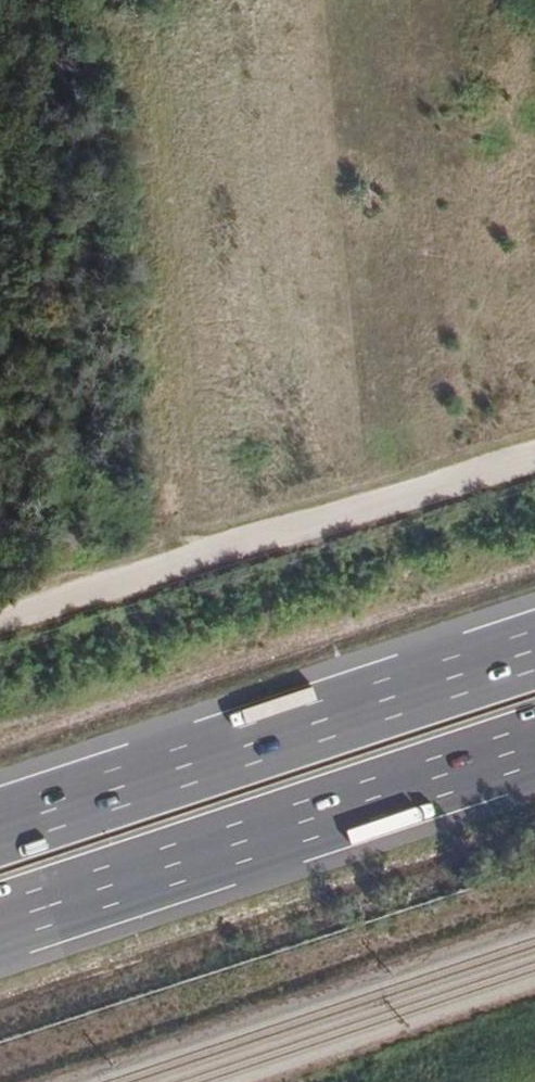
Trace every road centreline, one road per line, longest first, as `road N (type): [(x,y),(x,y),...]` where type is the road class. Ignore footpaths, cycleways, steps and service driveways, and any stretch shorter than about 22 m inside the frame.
road 1 (motorway): [(0,924),(534,747)]
road 2 (motorway): [(534,647),(0,824)]
road 3 (unclassified): [(534,451),(0,618)]

